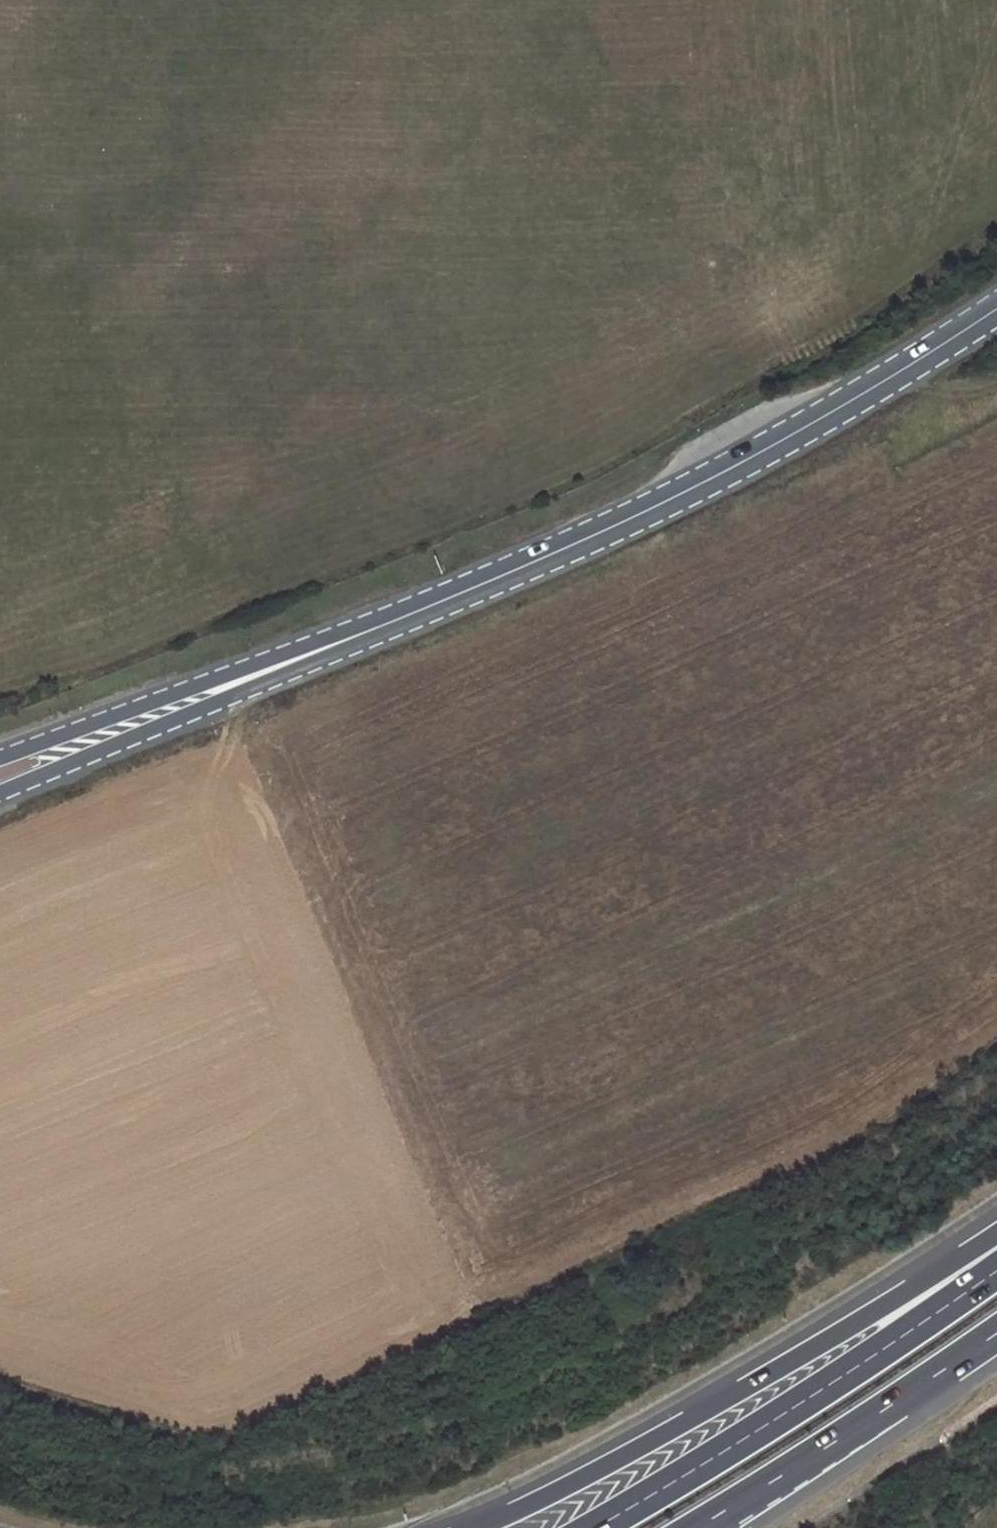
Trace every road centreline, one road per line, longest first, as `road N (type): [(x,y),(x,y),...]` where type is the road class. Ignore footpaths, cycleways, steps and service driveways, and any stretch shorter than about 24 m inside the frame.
road 1 (secondary): [(996,309),(738,465),(292,661)]
road 2 (motorway): [(996,1256),(931,1279),(693,1419),(478,1527)]
road 3 (motorway): [(996,1269),(762,1429),(596,1527)]
road 4 (motorway): [(685,1527),(996,1328)]
road 5 (secondary): [(0,795),(292,661)]
road 6 (secondary): [(292,661),(213,678),(0,761)]

